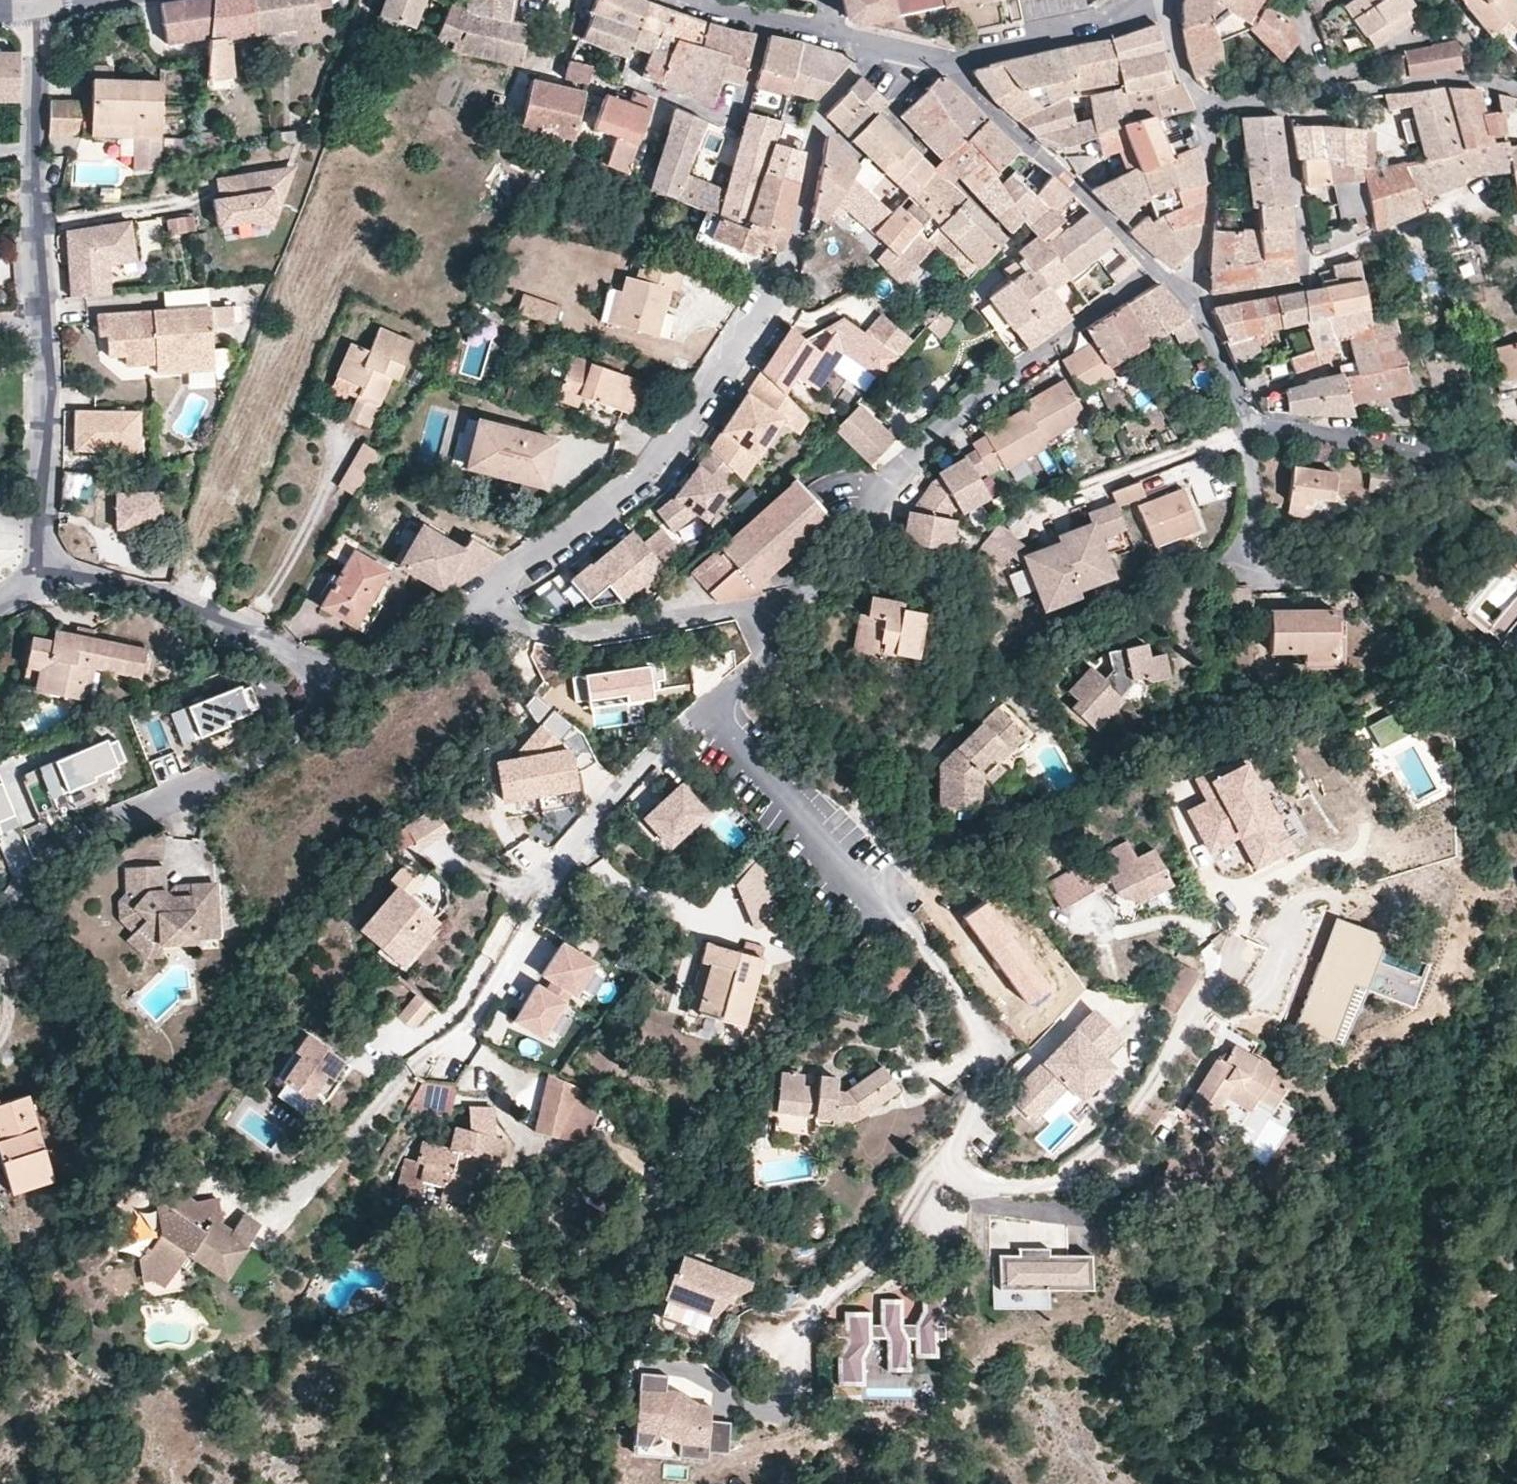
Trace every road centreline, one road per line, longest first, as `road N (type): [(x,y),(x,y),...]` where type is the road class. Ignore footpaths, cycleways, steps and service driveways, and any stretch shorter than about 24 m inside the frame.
road 1 (residential): [(726,701),(764,769),(972,1003),(987,1061),(955,1173),(985,1194),(1042,1193),(1097,1175),(1242,957),(1296,909),(1326,898)]
road 2 (residential): [(475,594),(630,486),(759,328),(791,267),(808,135),(875,48)]
road 3 (residential): [(41,10),(35,167),(49,362),(37,571)]
road 4 (residential): [(1157,270),(1016,368),(910,459),(806,596)]
road 5 (residential): [(726,701),(663,733),(443,1054)]
road 6 (residential): [(0,919),(66,846),(232,768),(341,695)]
road 7 (residential): [(806,596),(630,631),(548,638),(491,617),(475,594)]
road 8 (residential): [(37,571),(214,619),(341,695)]
road 9 (residential): [(952,61),(1056,177),(1157,270)]
road 10 (residential): [(1237,406),(1258,428),(1275,432),(1516,464)]
road 11 (residential): [(1289,106),(1306,283),(1197,304)]
road 12 (residential): [(900,54),(895,118),(1013,238)]
road 13 (residential): [(770,24),(735,123),(629,83)]
road 14 (residential): [(1237,406),(1265,544),(1287,565),(1324,571)]
road 15 (residential): [(952,61),(1085,29),(1143,0)]
road 16 (residential): [(1196,105),(1209,148),(1210,193),(1196,301)]
road 17 (residential): [(1516,91),(1460,76),(1333,94)]
road 18 (residential): [(341,695),(475,594)]
road 19 (residential): [(806,596),(788,638),(726,701)]

